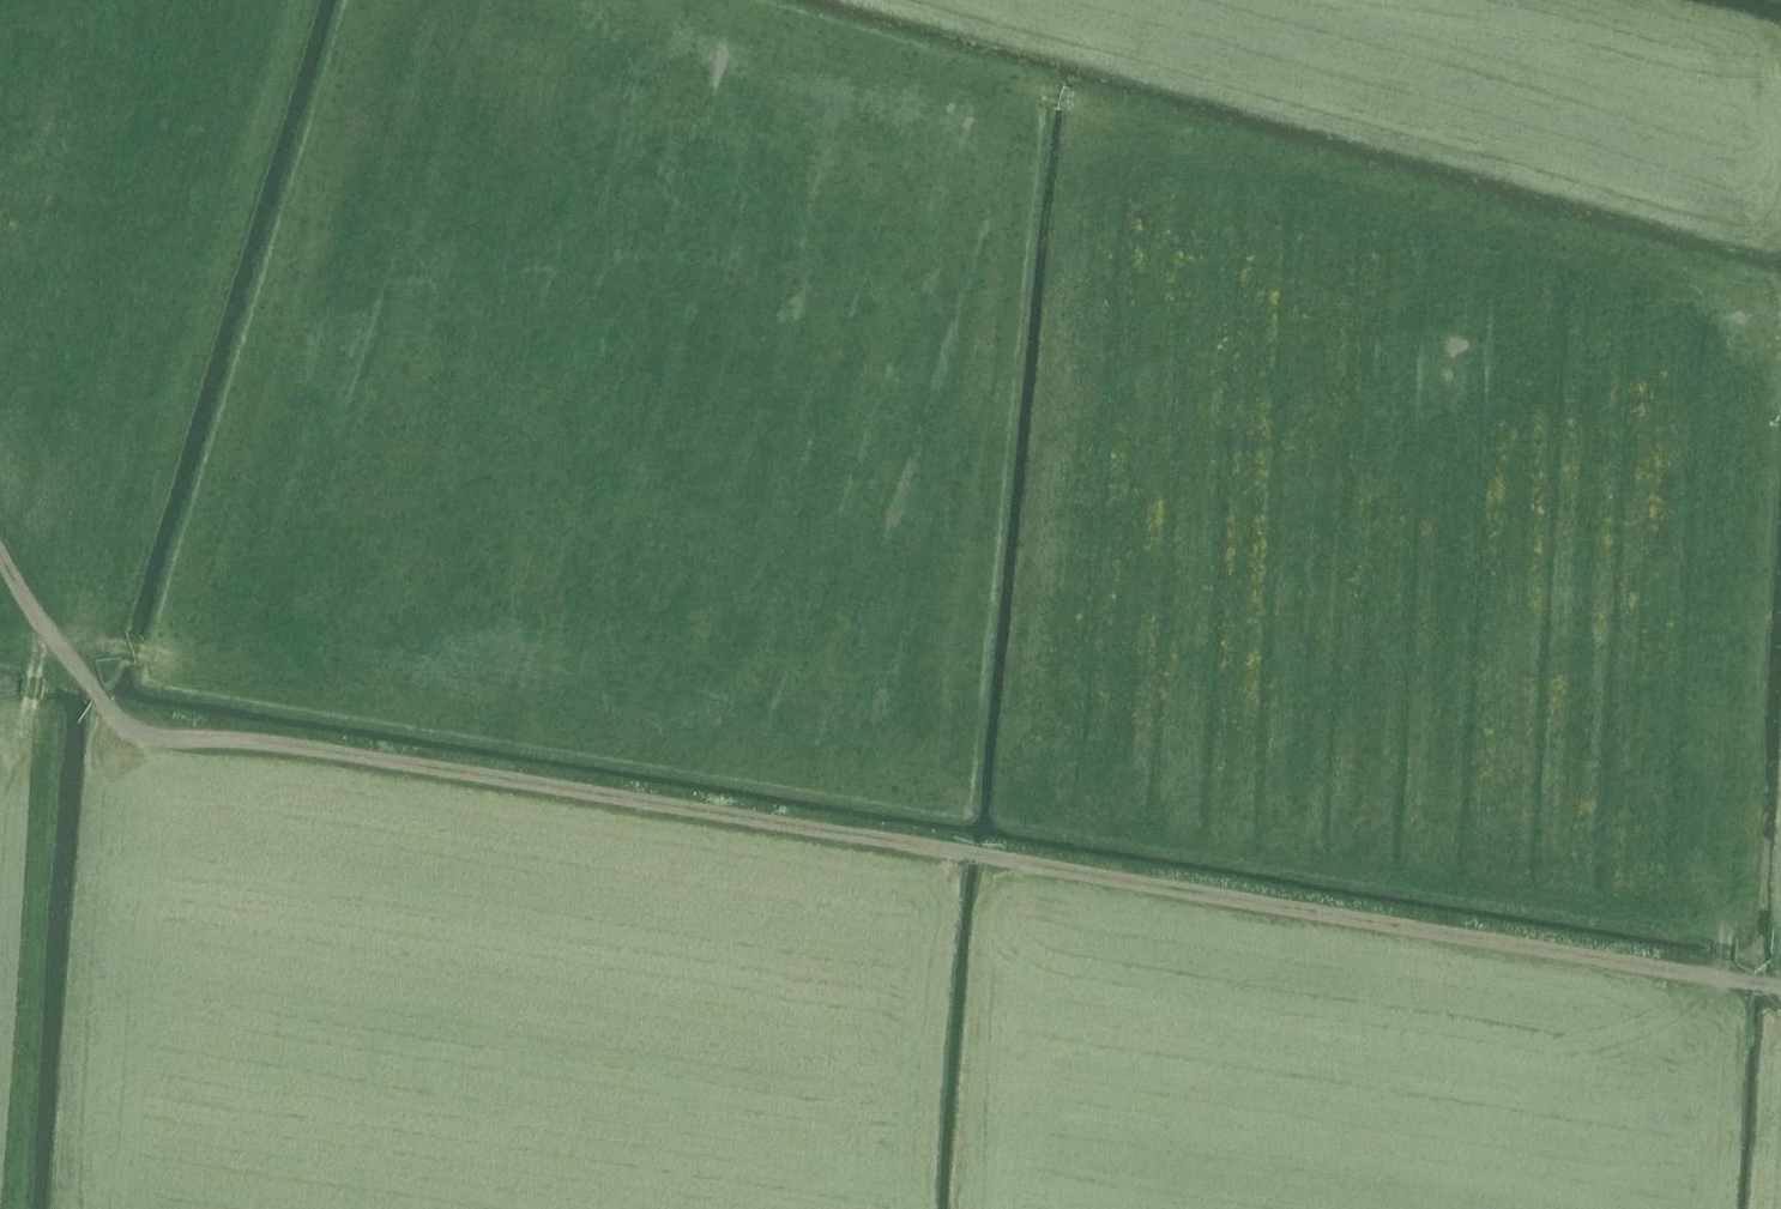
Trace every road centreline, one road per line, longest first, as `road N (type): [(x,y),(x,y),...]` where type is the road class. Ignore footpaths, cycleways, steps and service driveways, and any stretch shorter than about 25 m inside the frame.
road 1 (track): [(1780,988),(275,742),(149,736),(123,725),(47,630),(0,552)]

